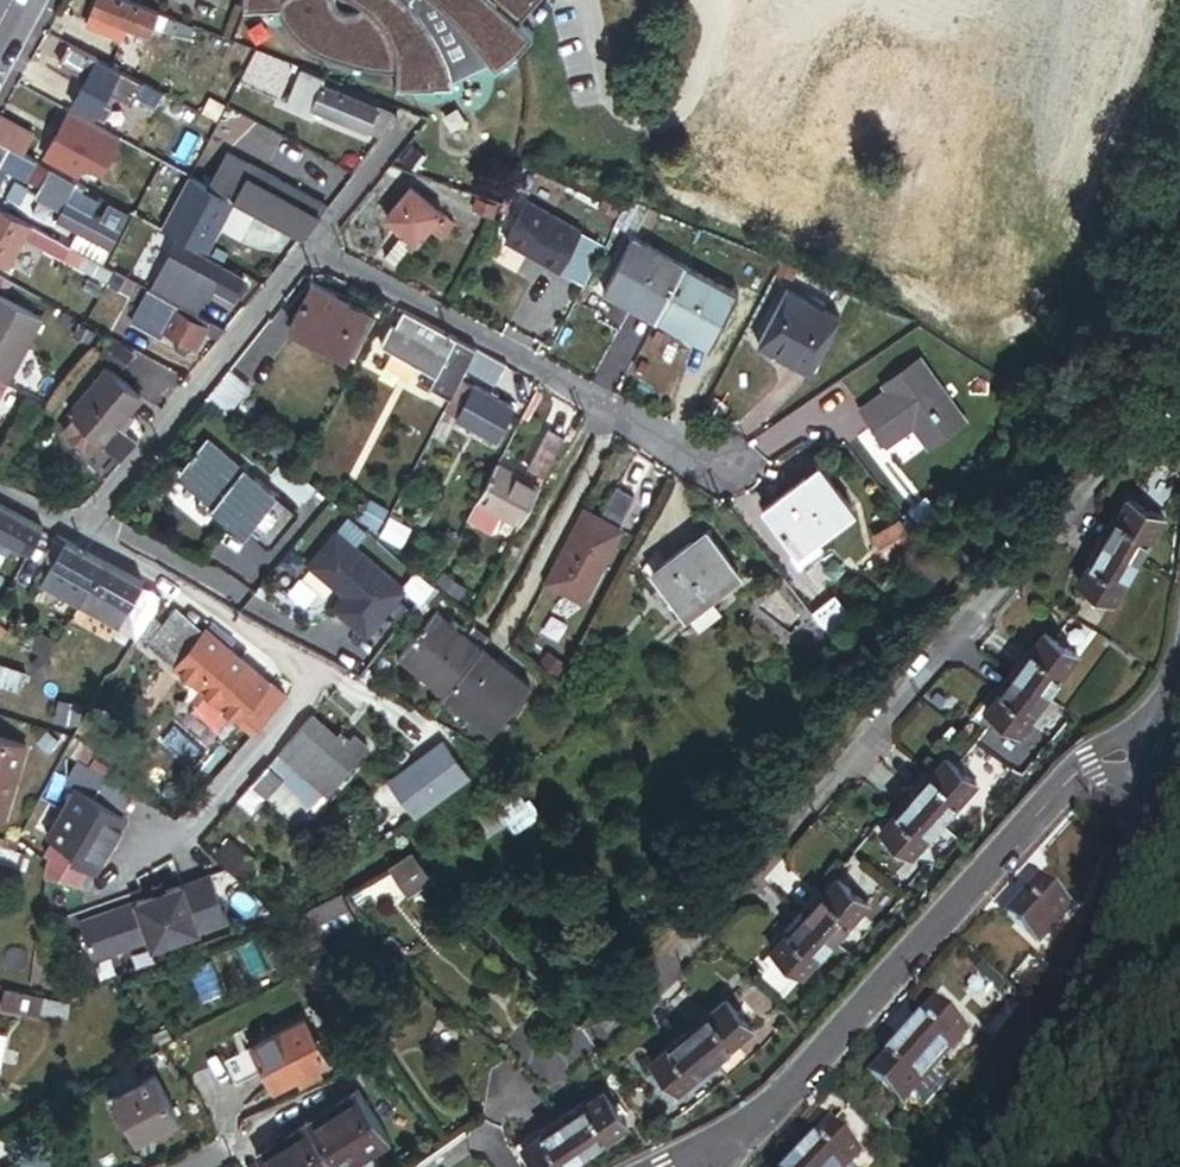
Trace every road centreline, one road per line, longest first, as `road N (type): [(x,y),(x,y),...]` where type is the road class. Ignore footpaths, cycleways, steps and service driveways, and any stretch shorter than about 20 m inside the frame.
road 1 (residential): [(592,1034),(1179,381)]
road 2 (residential): [(1154,743),(1067,779),(746,1139)]
road 3 (residential): [(314,247),(724,462)]
road 4 (residential): [(1154,743),(1151,812),(1080,1014),(993,1166)]
road 5 (residential): [(83,535),(309,683),(195,820)]
road 6 (residential): [(83,535),(314,247)]
road 7 (residential): [(314,247),(414,121)]

